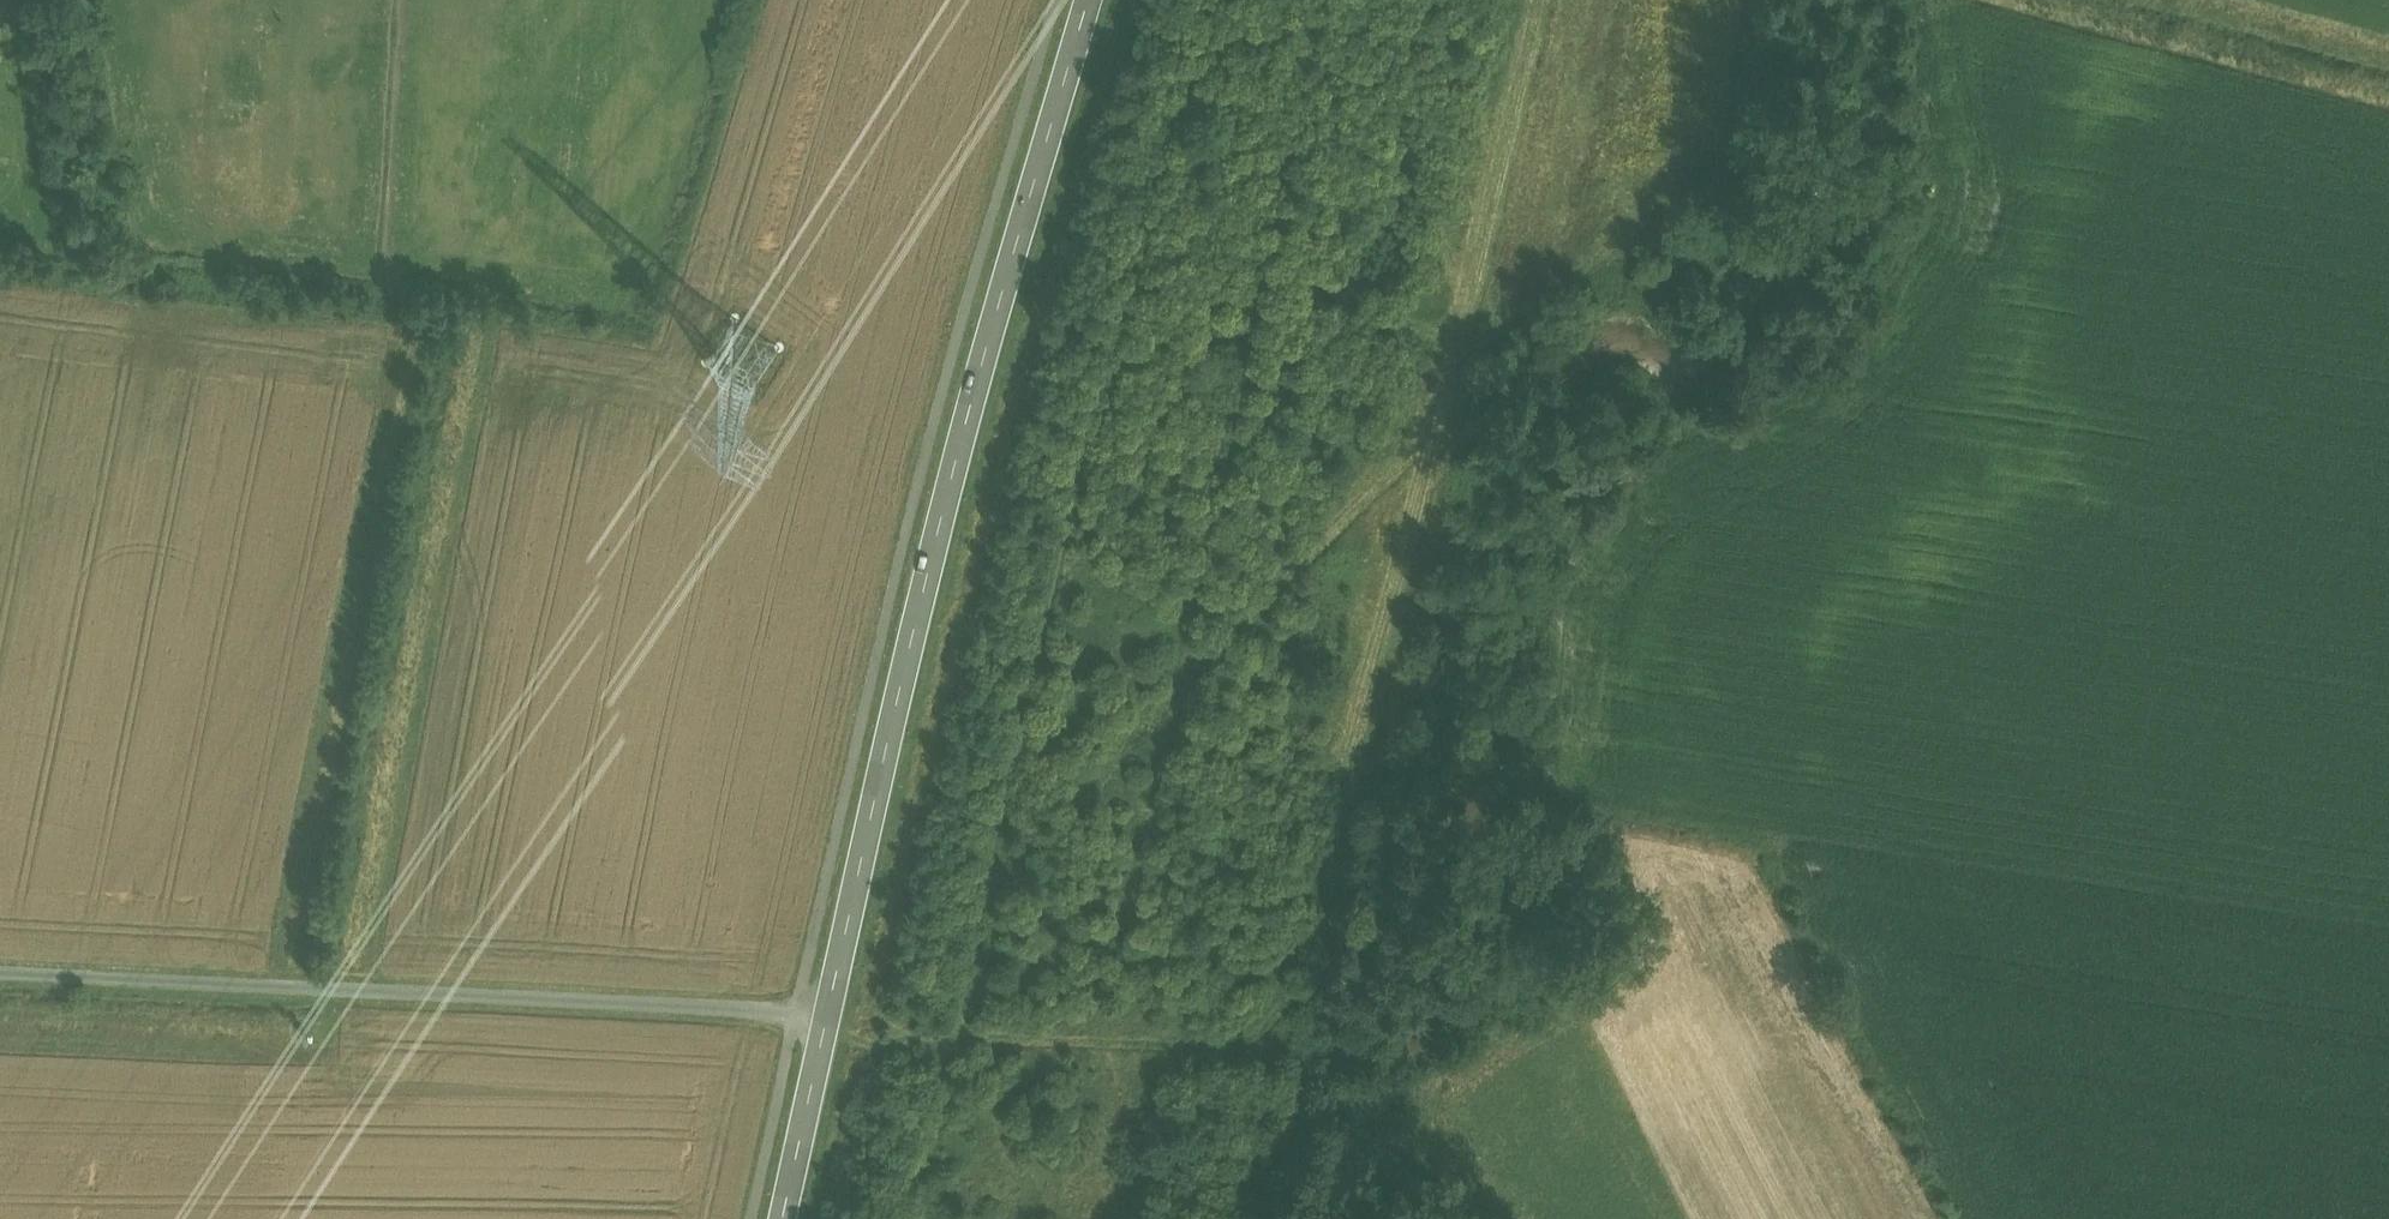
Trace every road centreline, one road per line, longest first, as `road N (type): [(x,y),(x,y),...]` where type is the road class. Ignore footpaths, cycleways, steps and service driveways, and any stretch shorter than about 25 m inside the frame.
road 1 (secondary): [(784,1218),(899,692),(1085,0)]

